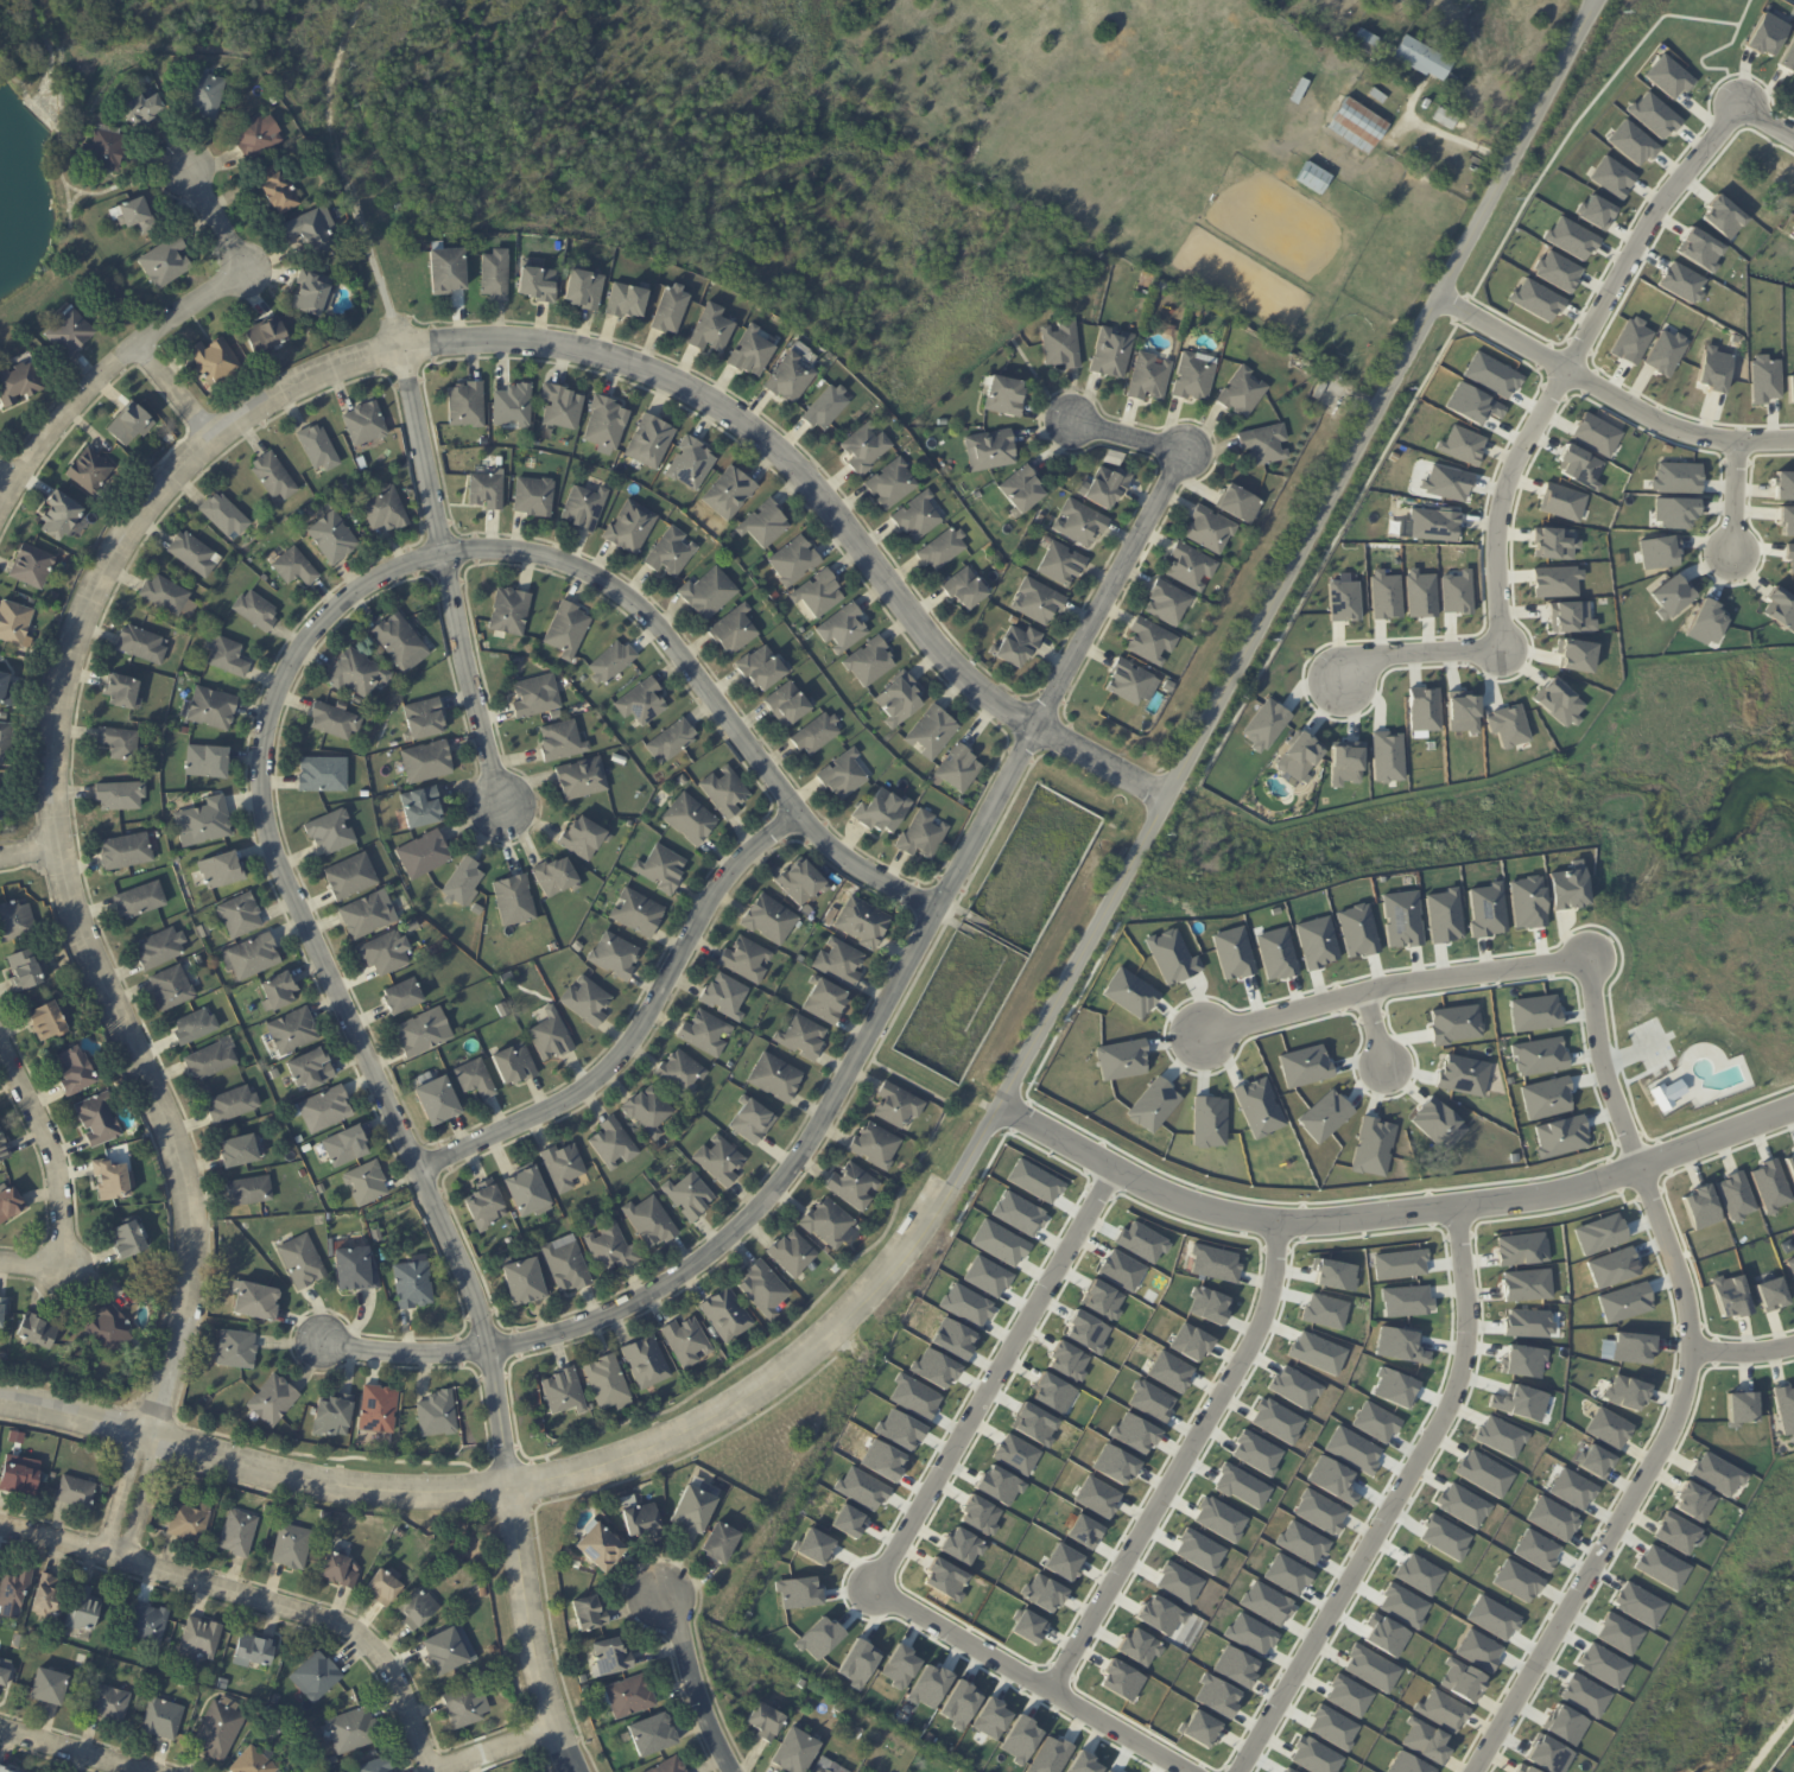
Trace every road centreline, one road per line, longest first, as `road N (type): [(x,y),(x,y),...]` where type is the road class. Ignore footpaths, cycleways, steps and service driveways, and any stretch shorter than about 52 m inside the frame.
road 1 (tertiary): [(1596,0),(1131,857),(899,1253),(803,1359),(692,1428),(611,1462),(511,1490),(413,1495),(327,1488),(0,1400)]
road 2 (residential): [(1164,795),(988,699),(947,665),(774,450),(673,385),(613,362),(486,342),(364,355),(265,399),(182,465),(108,561),(58,697),(52,737),(57,847),(192,1203),(195,1268),(145,1434)]
road 3 (residential): [(511,1490),(471,1291),(267,844),(261,751),(302,648),(368,588),(446,555),(559,565),(638,608),(838,858),(936,912)]
road 4 (residential): [(323,1339),(413,1354),(530,1345),(611,1317),(741,1228),(812,1138),(1033,724),(1187,456)]
road 5 (residential): [(1471,1771),(1671,1430),(1690,1367),(1688,1311),(1604,1072),(1589,960)]
road 6 (residential): [(1593,1184),(1457,1213),(1279,1227),(1188,1203),(984,1107)]
road 7 (residential): [(1235,1771),(1447,1414),(1466,1348),(1457,1213)]
road 8 (residential): [(1738,104),(1654,215),(1519,453),(1496,523),(1501,650)]
road 9 (residential): [(419,1168),(598,1078),(628,1049),(727,875),(798,814)]
road 10 (residential): [(431,1771),(400,1688),(367,1645),(336,1624),(0,1524)]
road 11 (residential): [(1279,1227),(1259,1326),(1042,1688)]
road 12 (residential): [(1111,1170),(873,1586)]
road 13 (residential): [(506,807),(399,348)]
road 14 (residential): [(186,167),(240,268),(75,400),(13,478),(0,509)]
road 15 (residential): [(1589,960),(1402,984),(1204,1036)]
road 16 (residential): [(1793,442),(1691,436),(1438,296)]
road 17 (residential): [(873,1586),(1191,1771)]
road 18 (residential): [(0,1039),(57,1156),(70,1272),(0,1265)]
road 19 (tertiary): [(511,1490),(528,1626),(556,1733),(575,1771)]
road 20 (residential): [(1593,1184),(1793,1108)]
road 21 (residential): [(659,1596),(718,1771)]
road 22 (residential): [(1501,650),(1394,654),(1344,677)]
road 23 (residential): [(149,1771),(0,1730)]
road 24 (residential): [(125,1560),(153,1456),(145,1434)]
road 25 (residential): [(145,1434),(132,1453),(106,1554)]
road 26 (residential): [(217,437),(137,347)]

